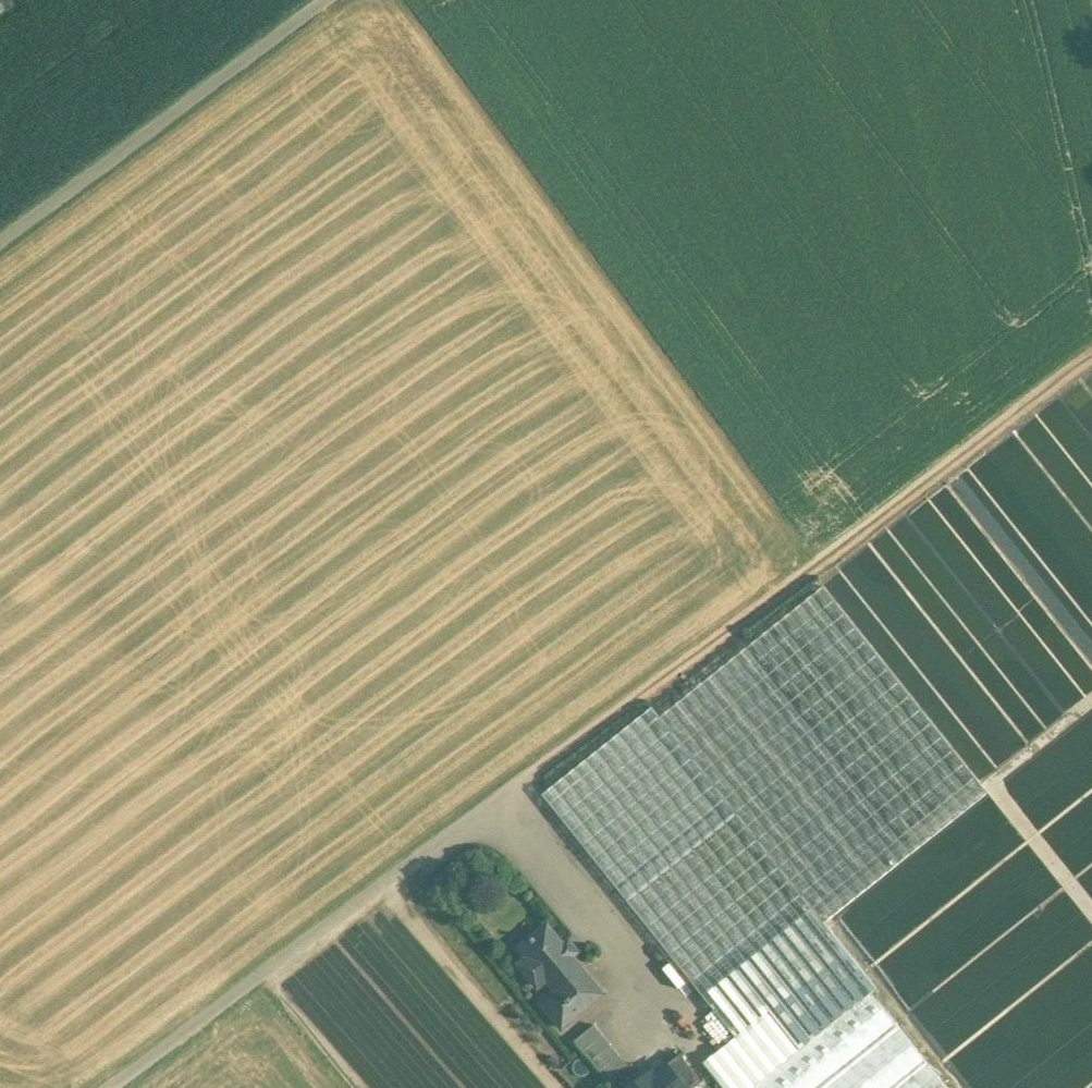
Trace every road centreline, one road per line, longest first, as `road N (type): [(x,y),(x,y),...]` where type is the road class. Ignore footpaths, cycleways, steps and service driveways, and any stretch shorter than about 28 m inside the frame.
road 1 (track): [(0,237),(323,0)]

